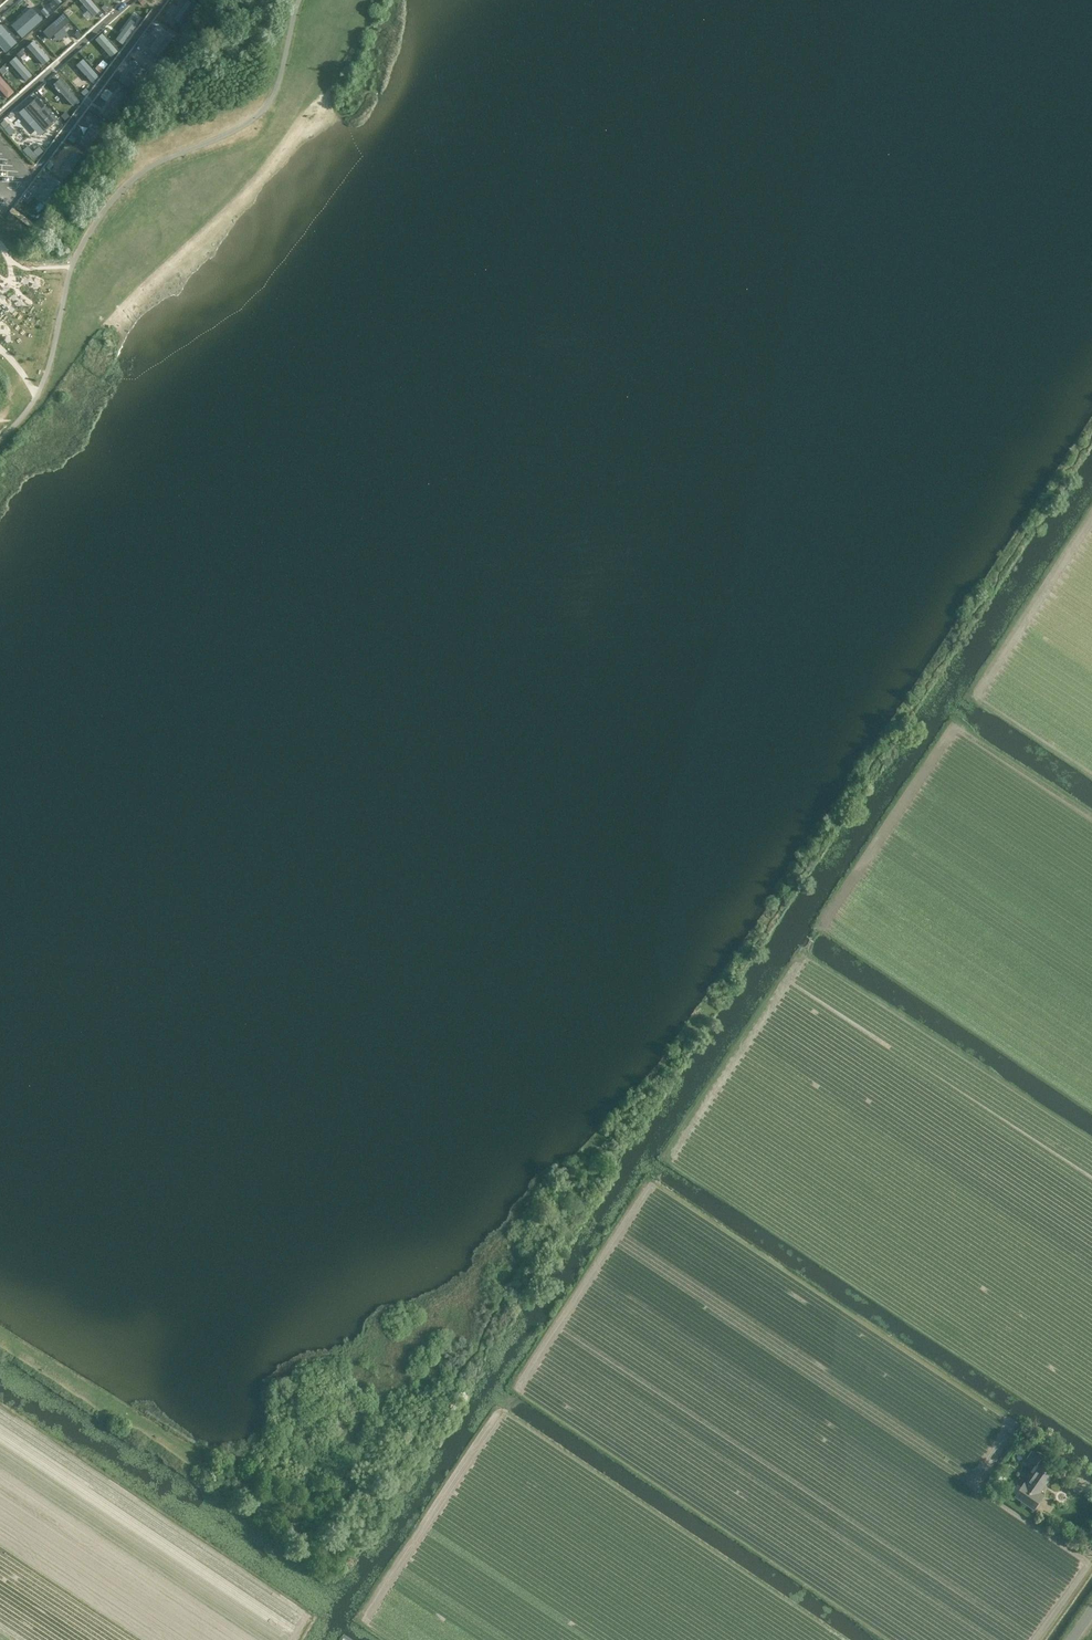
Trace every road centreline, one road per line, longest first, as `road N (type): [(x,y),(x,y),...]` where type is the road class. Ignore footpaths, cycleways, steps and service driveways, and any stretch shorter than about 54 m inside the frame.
road 1 (track): [(1091,1144),(804,957),(669,1156)]

